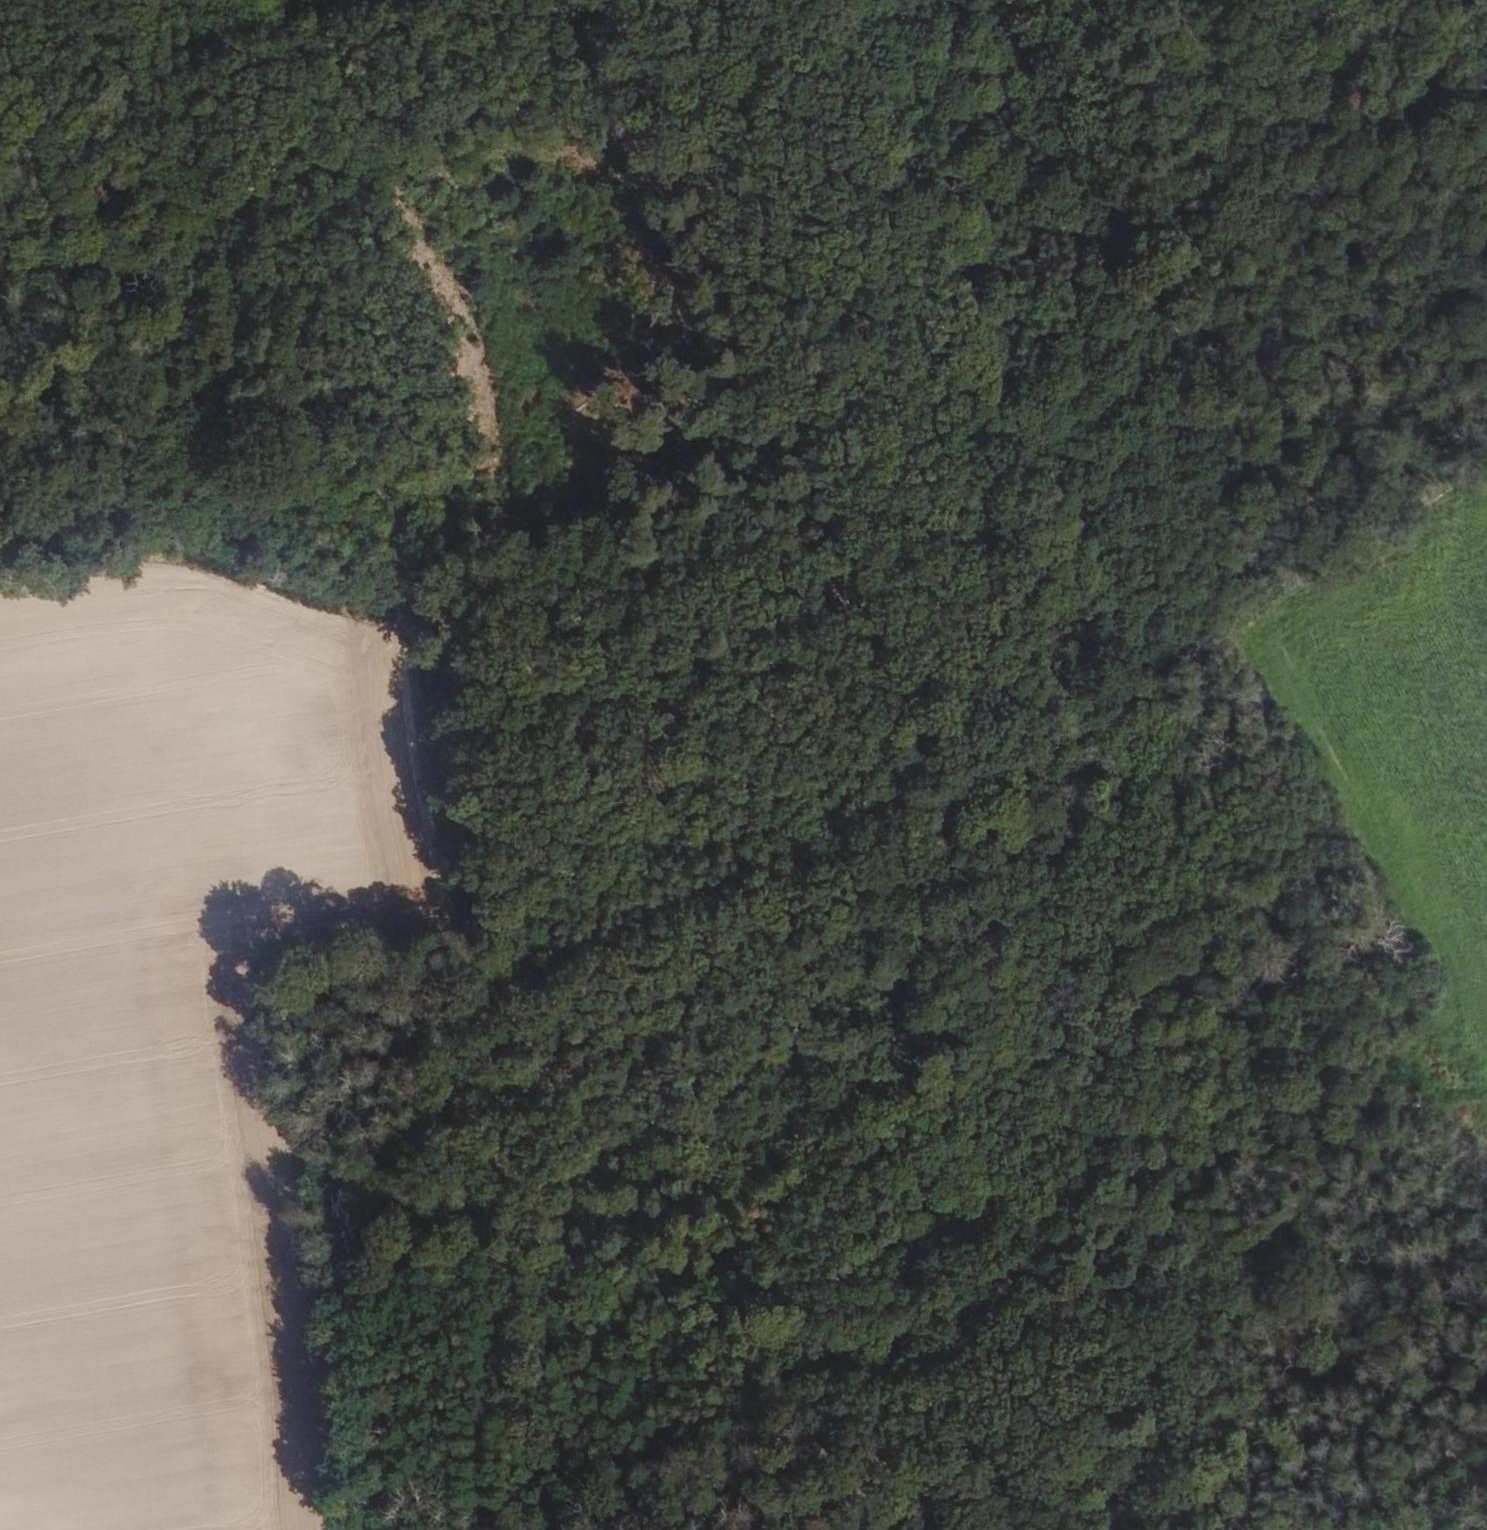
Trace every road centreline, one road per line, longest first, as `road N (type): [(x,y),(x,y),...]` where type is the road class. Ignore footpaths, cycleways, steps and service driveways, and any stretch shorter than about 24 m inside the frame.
road 1 (track): [(188,0),(217,150),(338,340),(415,618),(495,1082),(469,1285),(476,1529)]
road 2 (track): [(415,618),(198,561),(0,592)]
road 3 (track): [(1351,1529),(1397,1509),(1448,1470),(1442,1441),(1486,1408)]

